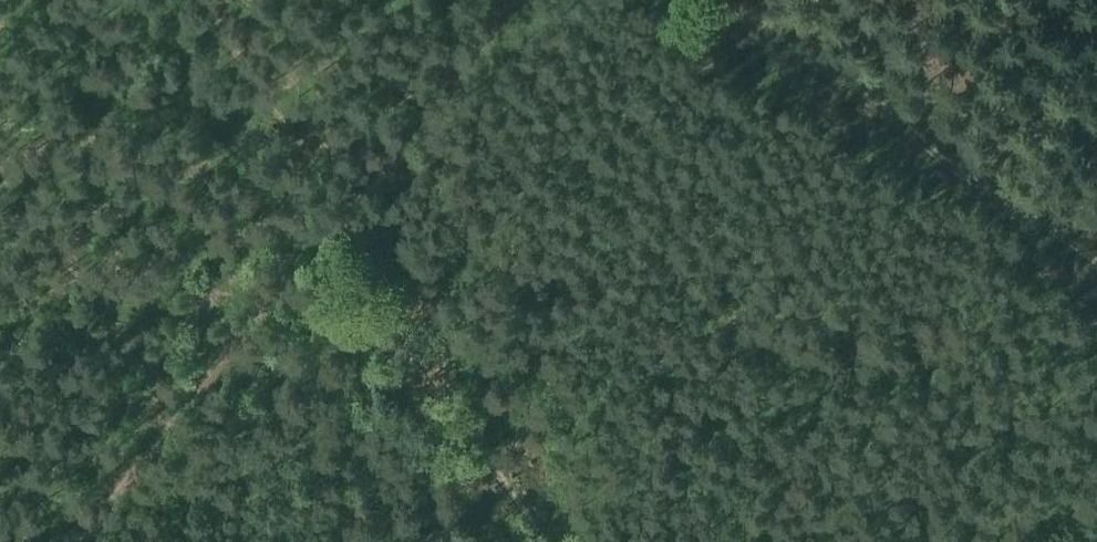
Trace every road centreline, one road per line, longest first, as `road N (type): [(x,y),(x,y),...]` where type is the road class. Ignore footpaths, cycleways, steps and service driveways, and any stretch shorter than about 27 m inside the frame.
road 1 (track): [(731,0),(1096,266)]
road 2 (track): [(319,230),(78,541)]
road 3 (track): [(319,230),(552,541)]
road 4 (track): [(506,0),(319,230)]
road 5 (track): [(207,0),(341,205)]

